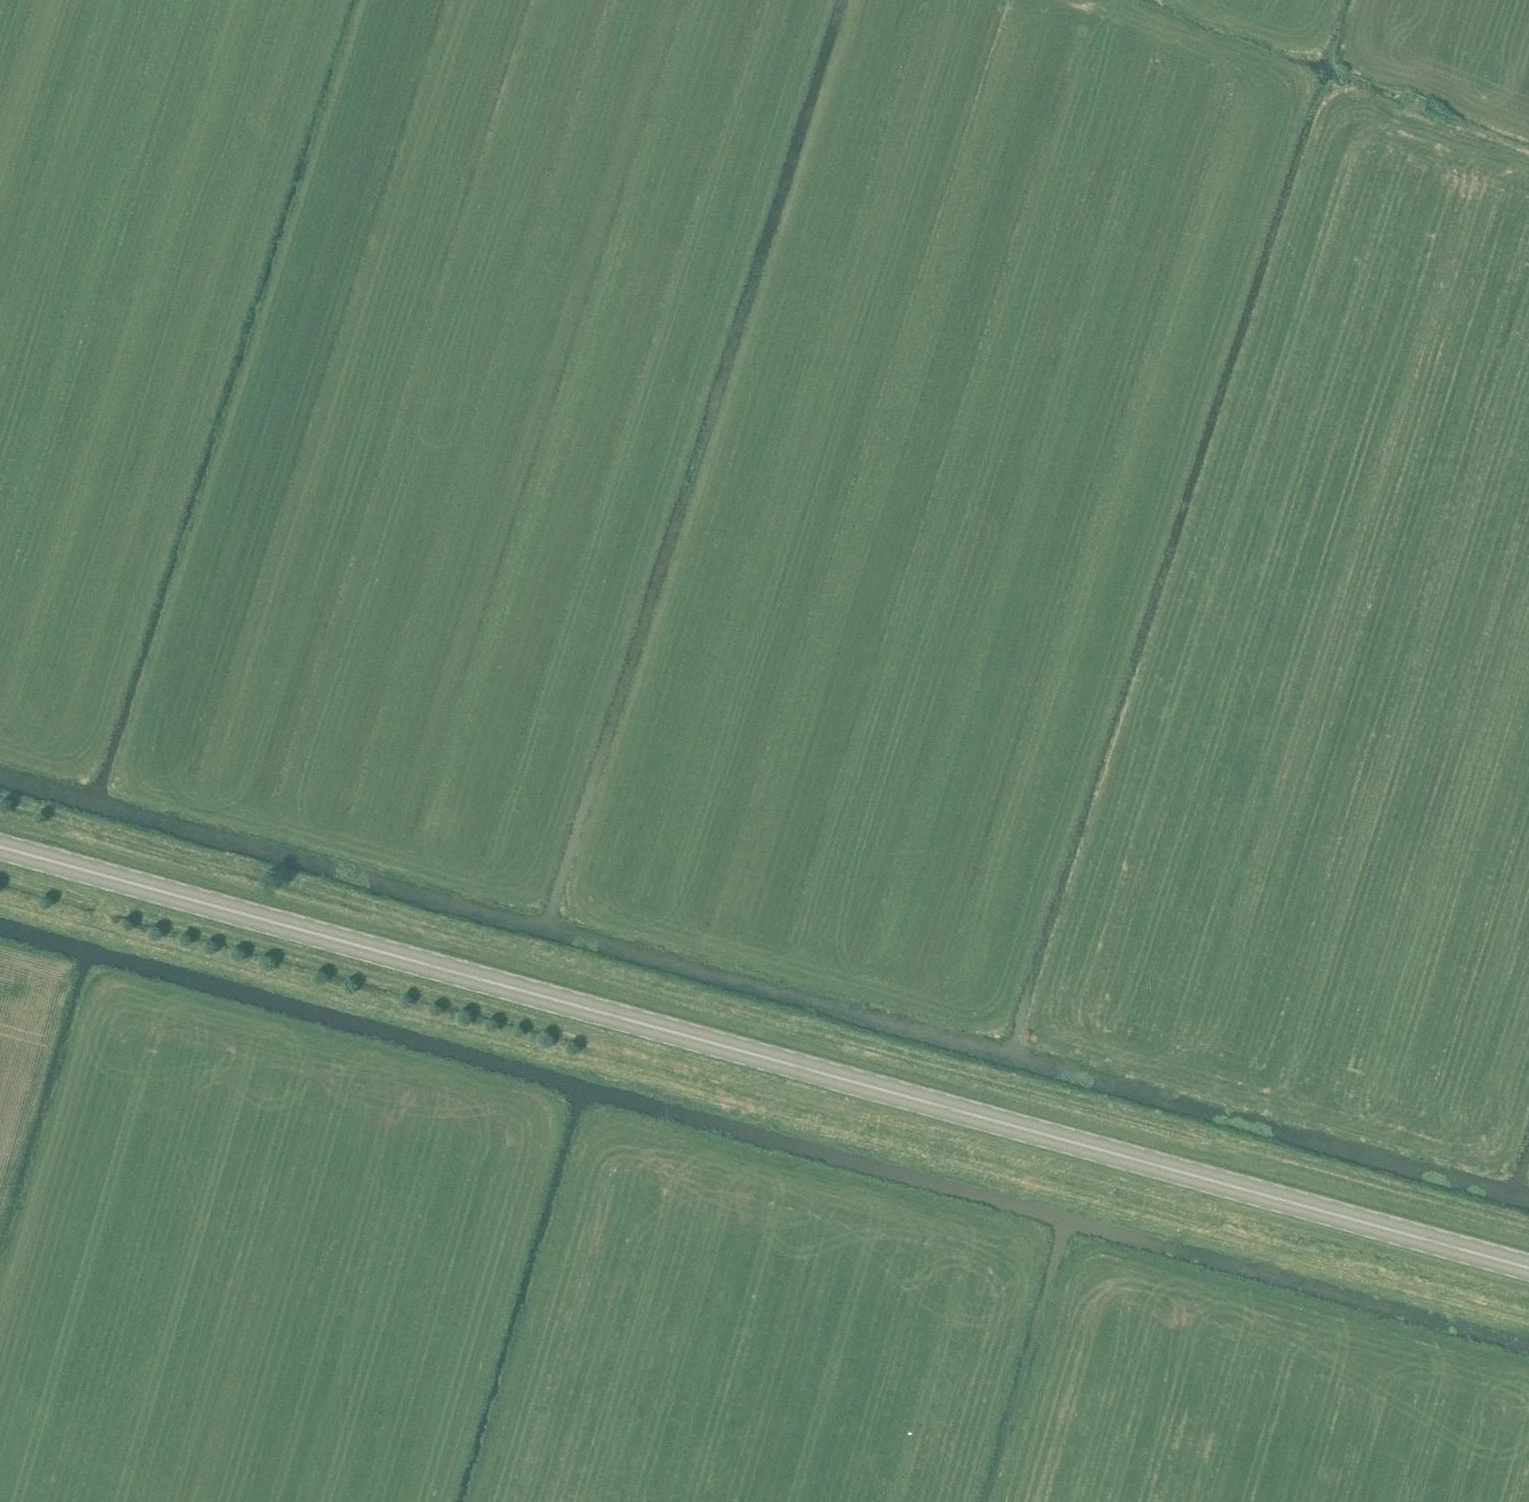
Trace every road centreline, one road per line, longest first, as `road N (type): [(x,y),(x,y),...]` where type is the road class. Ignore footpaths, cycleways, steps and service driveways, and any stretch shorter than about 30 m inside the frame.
road 1 (primary): [(1528,1268),(0,846)]

